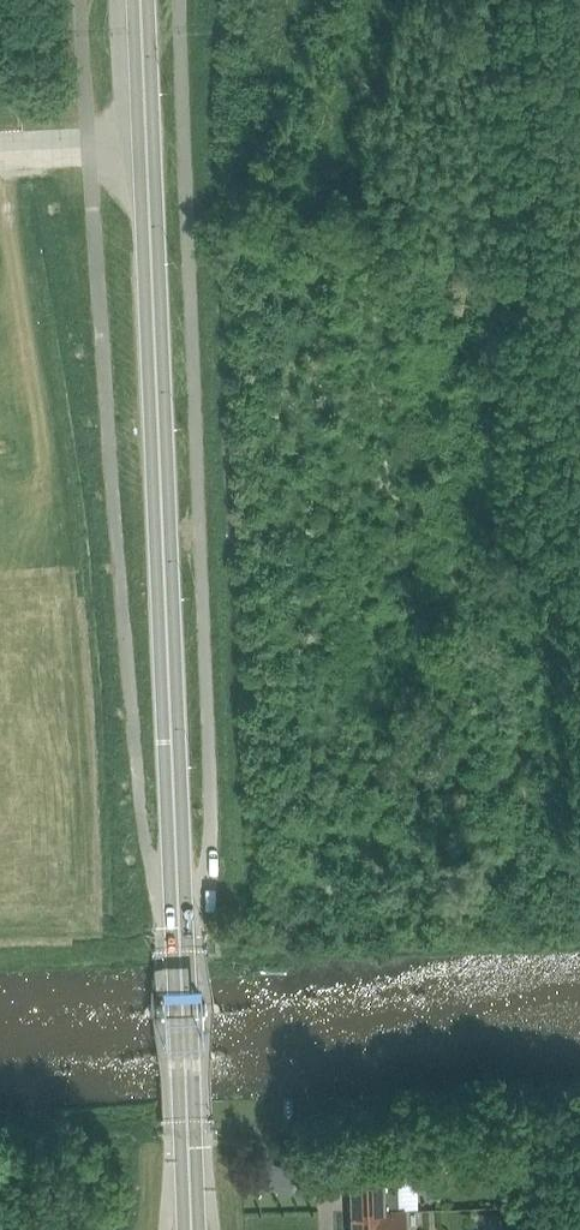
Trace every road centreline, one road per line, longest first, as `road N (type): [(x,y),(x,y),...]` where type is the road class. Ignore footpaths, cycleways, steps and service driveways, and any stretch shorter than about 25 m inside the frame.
road 1 (secondary): [(190,1229),(139,0)]
road 2 (track): [(145,154),(0,162)]

